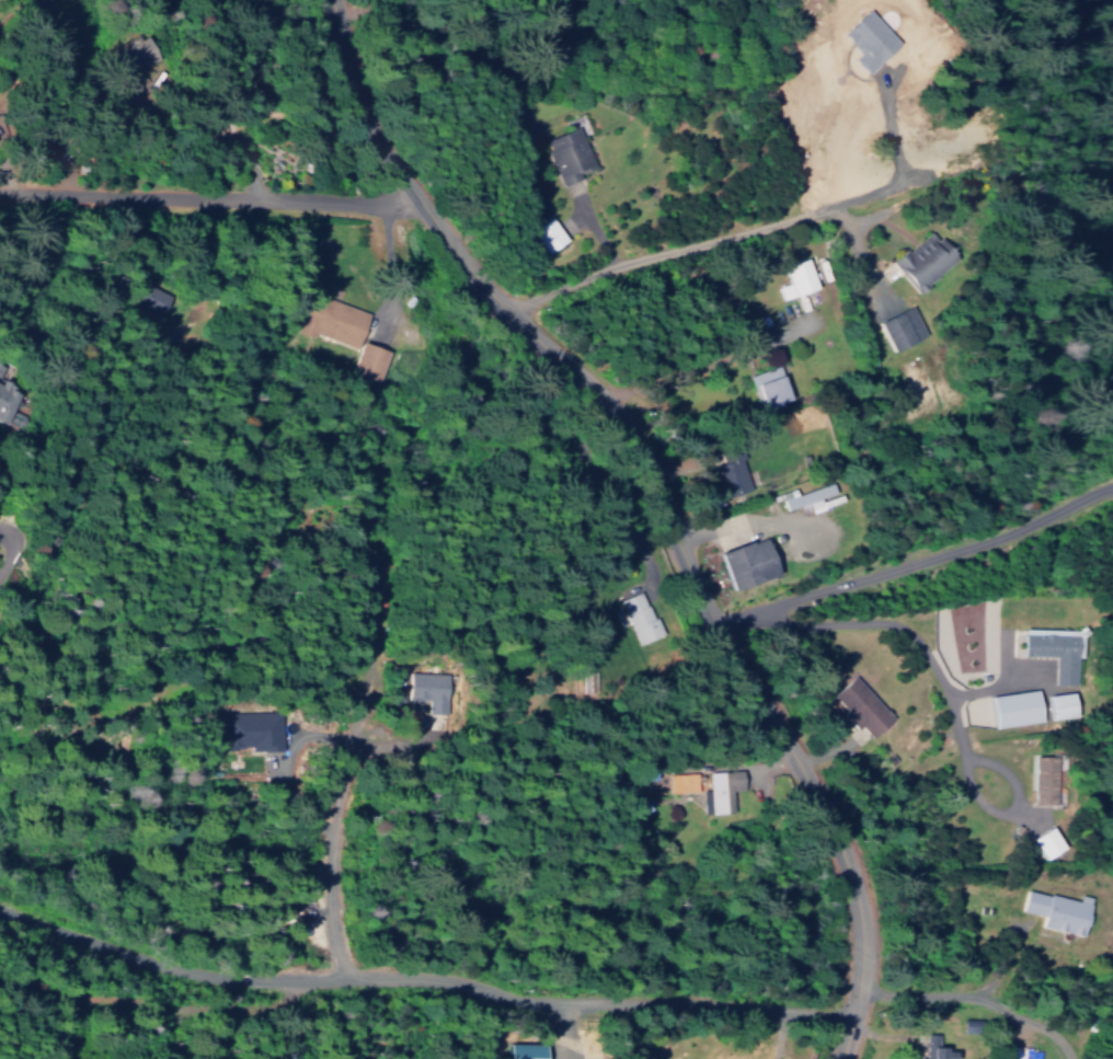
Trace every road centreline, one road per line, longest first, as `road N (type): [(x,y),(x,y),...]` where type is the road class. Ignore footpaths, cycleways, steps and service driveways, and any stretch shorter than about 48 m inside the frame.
road 1 (tertiary): [(810,1058),(825,935),(801,796),(777,722),(607,429),(444,279),(415,188),(366,83),(343,0)]
road 2 (residential): [(817,1006),(537,998),(433,974),(241,979),(149,960),(0,900)]
road 3 (residential): [(371,546),(371,653),(330,795),(326,834),(335,942),(346,975)]
road 4 (residential): [(415,188),(385,198),(0,190)]

